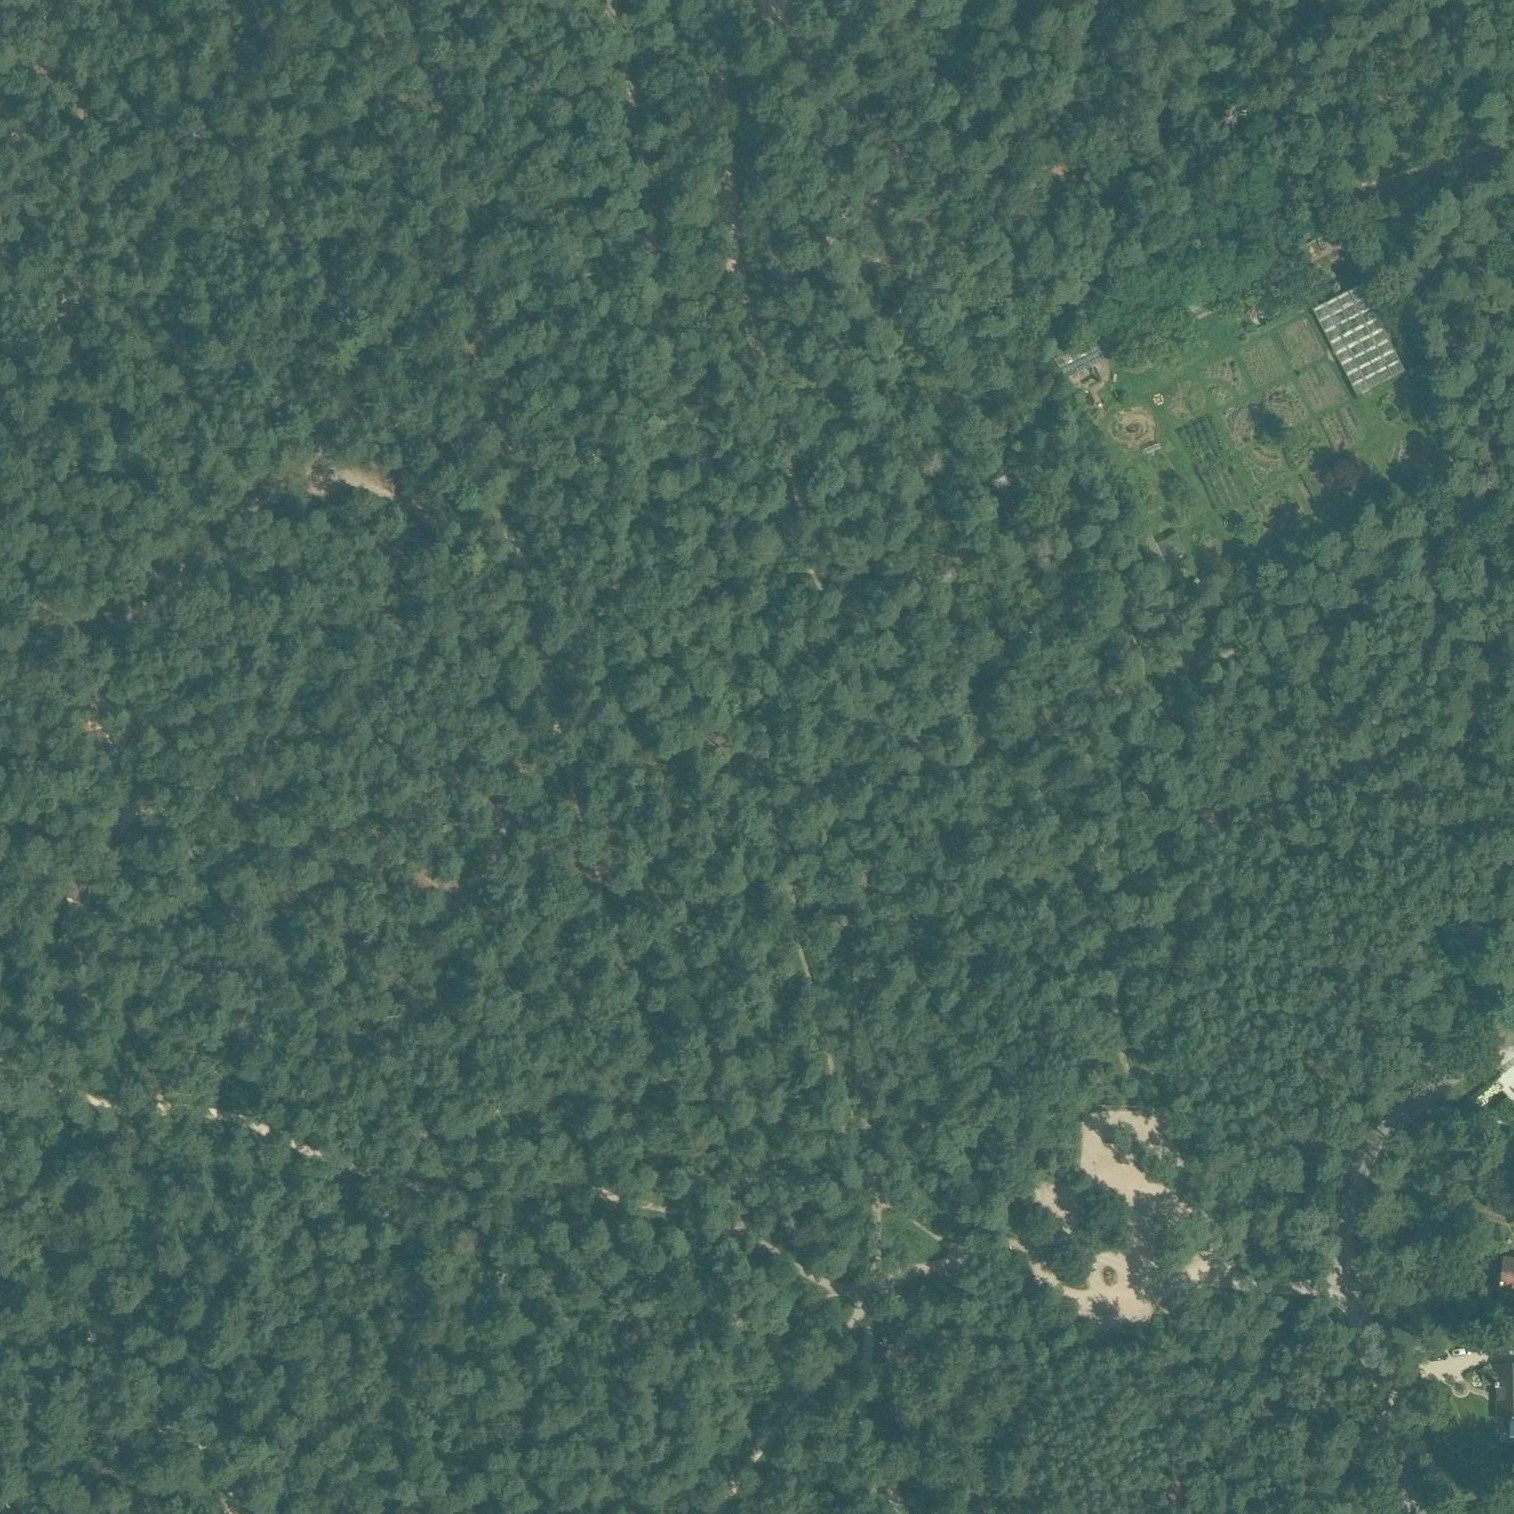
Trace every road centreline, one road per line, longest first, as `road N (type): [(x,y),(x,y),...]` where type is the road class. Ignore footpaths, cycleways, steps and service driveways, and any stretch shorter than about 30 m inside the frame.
road 1 (track): [(861,1283),(852,1203),(712,633),(640,286),(603,0)]
road 2 (track): [(755,1219),(691,1106),(580,816),(475,339)]
road 3 (unclassified): [(1421,1513),(1353,1290),(1344,1213),(1384,1133),(1513,1028)]
road 4 (track): [(1513,136),(1208,251),(1149,280),(1161,298)]
road 5 (track): [(1229,1250),(985,1263),(861,1283)]
road 6 (track): [(475,339),(405,0)]
road 7 (track): [(861,1283),(812,1361),(781,1389),(705,1513)]
road 8 (track): [(907,1513),(841,1362),(861,1283)]

